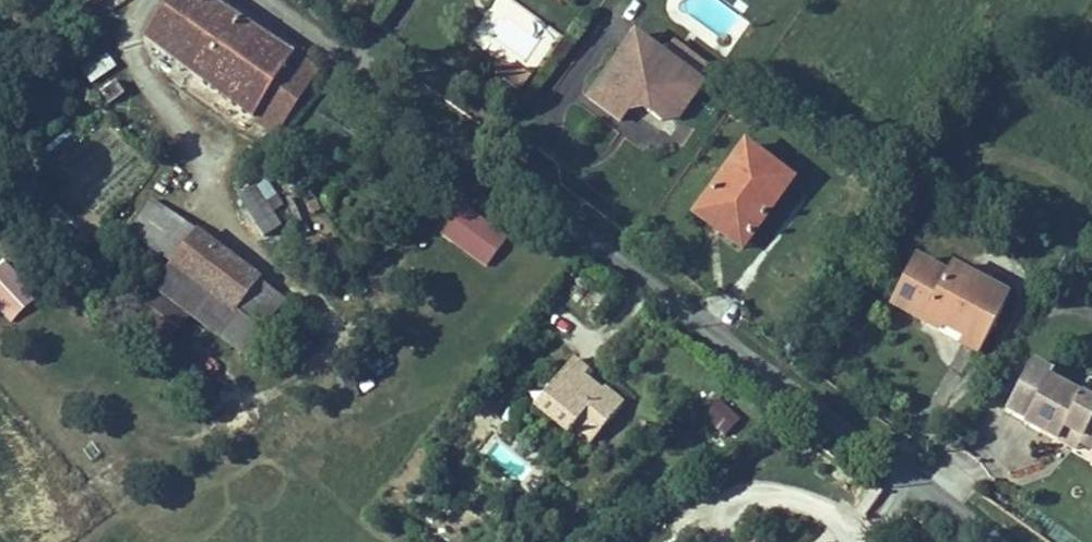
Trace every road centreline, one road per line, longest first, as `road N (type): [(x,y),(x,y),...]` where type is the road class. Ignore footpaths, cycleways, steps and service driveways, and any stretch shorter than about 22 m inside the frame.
road 1 (tertiary): [(260,0),(994,541)]

